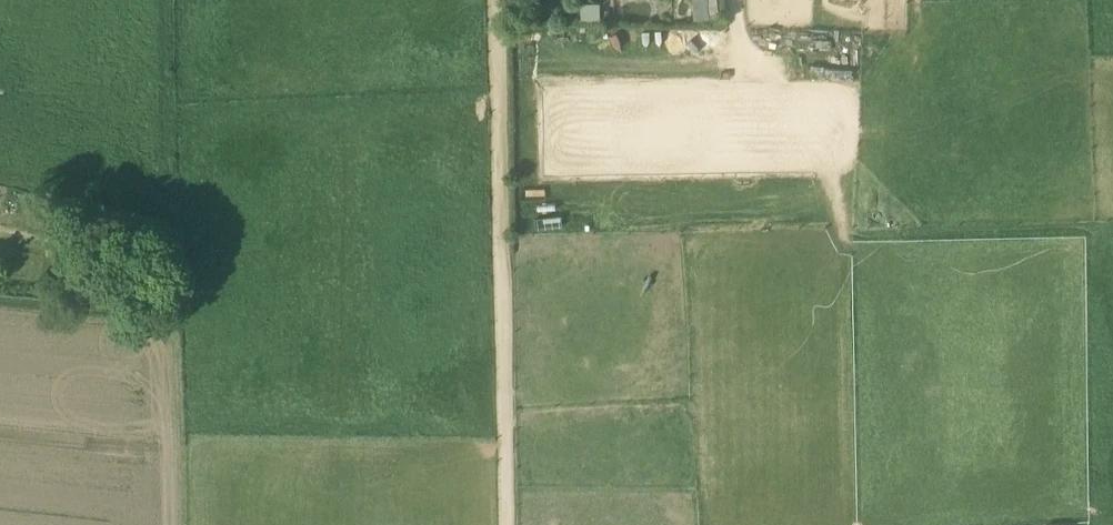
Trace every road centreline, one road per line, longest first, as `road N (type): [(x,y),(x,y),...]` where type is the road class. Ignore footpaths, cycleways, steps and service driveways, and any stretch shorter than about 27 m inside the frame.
road 1 (track): [(508,524),(499,0)]

